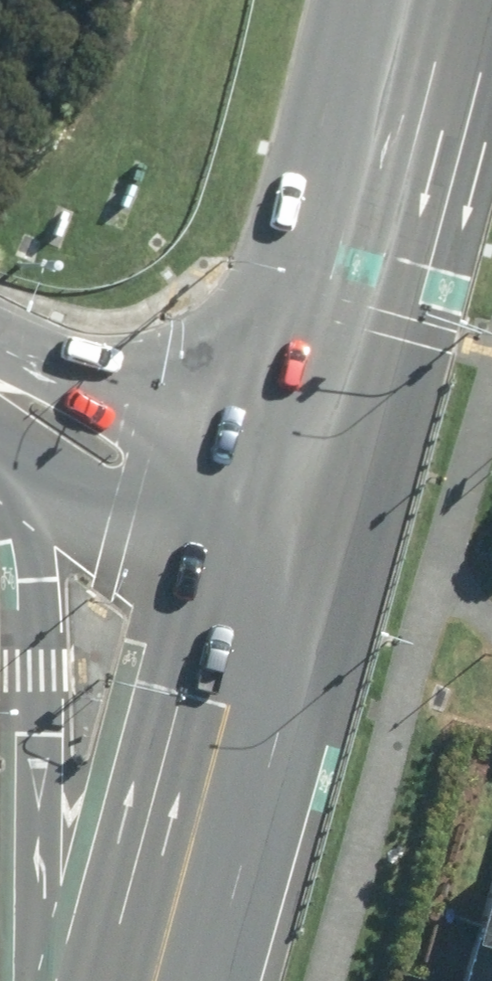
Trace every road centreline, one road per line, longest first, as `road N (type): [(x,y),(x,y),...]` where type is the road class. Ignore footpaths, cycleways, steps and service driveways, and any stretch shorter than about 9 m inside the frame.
road 1 (secondary): [(53,980),(33,572),(19,450)]
road 2 (secondary): [(423,0),(301,449)]
road 3 (secondary): [(261,589),(150,980)]
road 4 (secondary): [(0,342),(301,449)]
road 5 (secondary): [(261,589),(19,450)]
road 6 (secondary): [(301,449),(261,589)]

